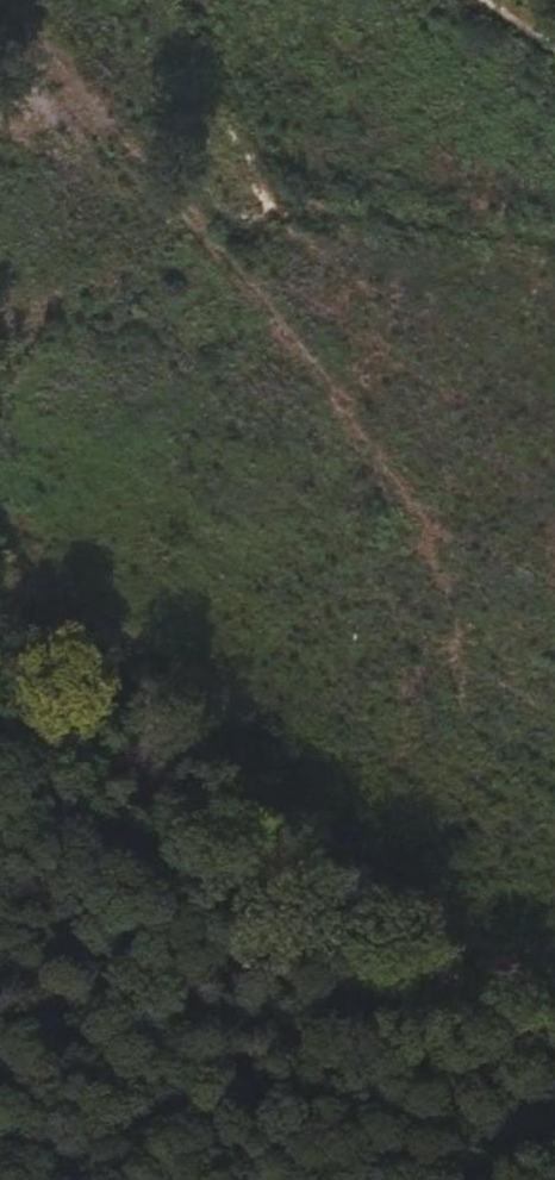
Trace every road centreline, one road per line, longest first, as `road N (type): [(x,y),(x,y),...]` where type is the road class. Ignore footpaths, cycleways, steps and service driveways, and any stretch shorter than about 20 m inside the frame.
road 1 (track): [(554,1055),(0,682)]

